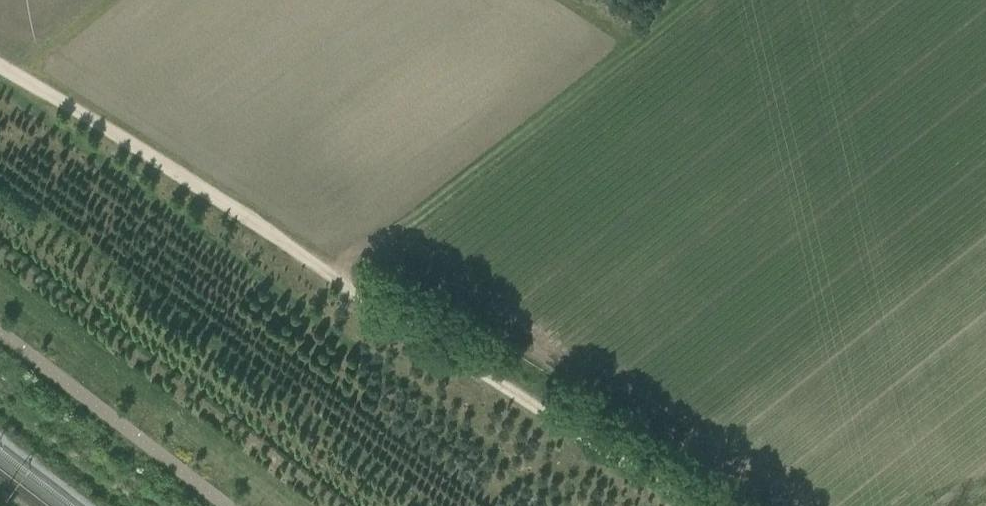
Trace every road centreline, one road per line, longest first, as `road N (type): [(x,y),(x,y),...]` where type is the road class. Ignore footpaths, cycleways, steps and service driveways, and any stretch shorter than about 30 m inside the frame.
road 1 (track): [(0,64),(697,505)]
road 2 (track): [(701,0),(345,281)]
road 3 (track): [(18,75),(113,0)]

